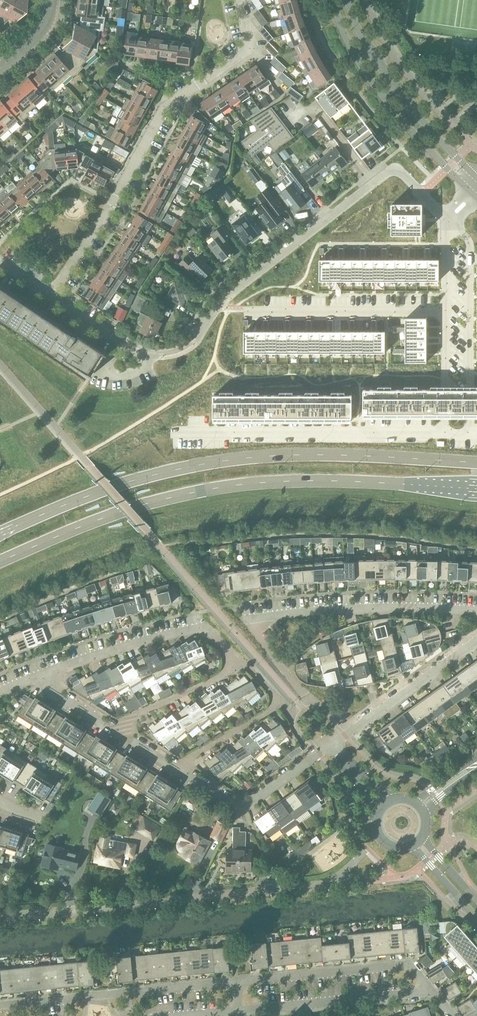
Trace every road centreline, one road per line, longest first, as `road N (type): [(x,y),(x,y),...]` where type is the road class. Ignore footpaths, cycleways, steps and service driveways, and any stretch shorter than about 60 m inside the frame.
road 1 (residential): [(53,298),(148,359),(173,355),(197,341),(226,298),(387,173),(405,176),(447,220)]
road 2 (primary): [(476,462),(320,455),(197,465),(91,495),(0,535)]
road 3 (primary): [(0,560),(106,517),(209,489),(303,481),(476,489)]
road 4 (residential): [(307,695),(246,619),(382,607),(476,611)]
road 5 (residential): [(53,298),(165,111),(254,49)]
road 6 (residential): [(0,916),(276,890)]
road 7 (residential): [(171,433),(445,433)]
road 8 (tertiary): [(332,0),(377,89),(474,195)]
road 9 (residential): [(238,982),(0,1005)]
road 10 (residential): [(33,679),(205,627),(245,664)]
road 11 (tertiary): [(476,177),(381,71),(347,0)]
road 12 (residential): [(431,991),(407,963),(238,982)]
road 13 (residential): [(470,433),(470,247),(462,234)]
road 14 (residential): [(445,311),(249,310)]
road 15 (residential): [(176,768),(240,809),(332,744)]
road 16 (residential): [(332,744),(476,640)]
road 17 (residential): [(111,728),(245,664)]
road 18 (residential): [(298,1005),(431,991)]
road 19 (residential): [(176,768),(283,704)]
road 20 (residential): [(445,311),(445,433)]

